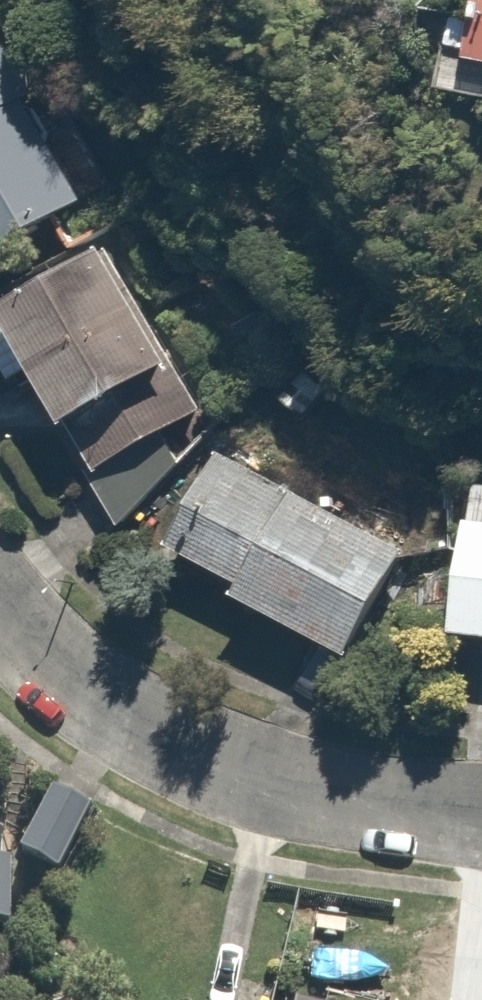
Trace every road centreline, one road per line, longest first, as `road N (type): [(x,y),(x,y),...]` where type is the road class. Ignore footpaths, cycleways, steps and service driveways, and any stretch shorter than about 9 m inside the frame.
road 1 (residential): [(0,627),(58,685),(140,742),(226,784),(305,806),(481,829)]

